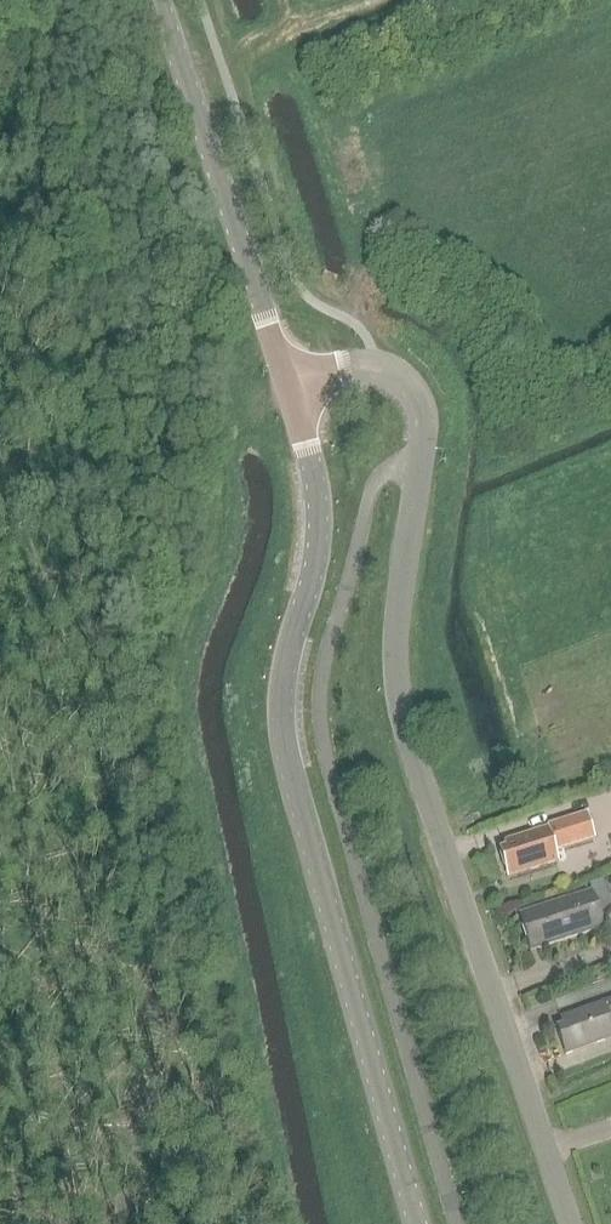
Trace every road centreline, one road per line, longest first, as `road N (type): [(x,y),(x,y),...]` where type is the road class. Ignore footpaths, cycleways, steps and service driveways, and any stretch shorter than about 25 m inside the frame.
road 1 (unclassified): [(568,1223),(401,709),(397,645),(423,424),(418,395),(400,374),(376,366),(288,386)]
road 2 (unclassified): [(418,1223),(281,725),(292,636),(317,541),(312,462),(288,386)]
road 3 (unclassified): [(288,386),(157,0)]

